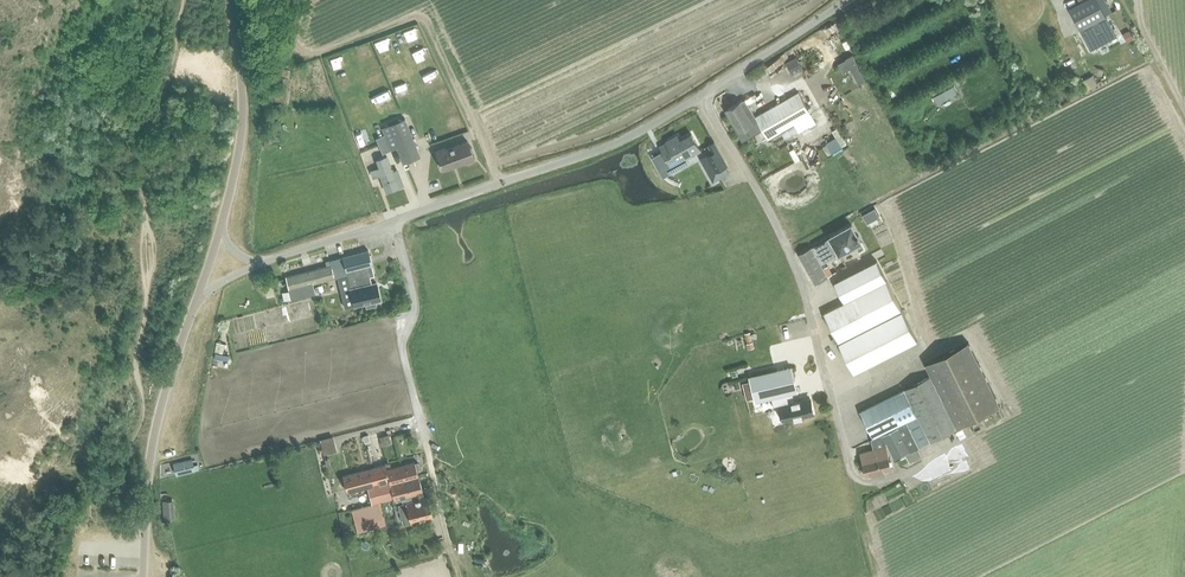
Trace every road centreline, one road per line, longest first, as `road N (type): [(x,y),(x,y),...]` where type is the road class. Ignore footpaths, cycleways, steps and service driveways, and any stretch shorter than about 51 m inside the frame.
road 1 (unclassified): [(257,264),(586,155),(702,97),(852,0)]
road 2 (track): [(305,0),(298,58),(425,13),(499,185)]
road 3 (residential): [(142,576),(152,441),(199,297)]
road 4 (unclassified): [(220,226),(243,118),(234,0)]

